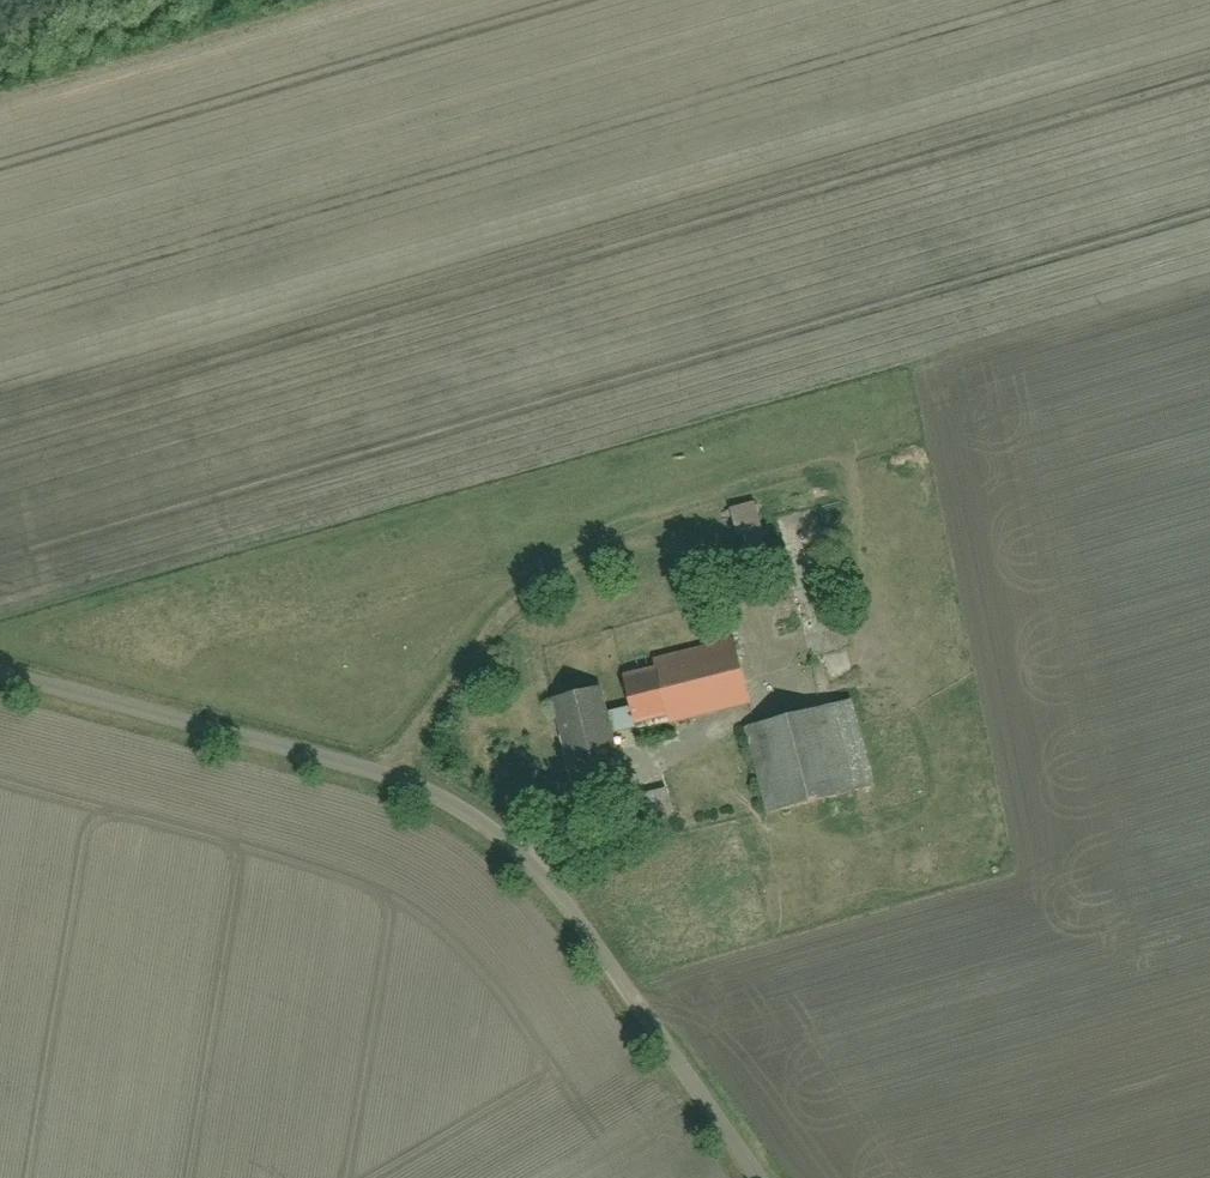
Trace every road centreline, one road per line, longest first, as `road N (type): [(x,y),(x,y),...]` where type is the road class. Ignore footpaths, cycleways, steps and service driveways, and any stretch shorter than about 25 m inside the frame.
road 1 (residential): [(0,675),(397,777),(470,813),(533,865),(606,954),(760,1177)]

